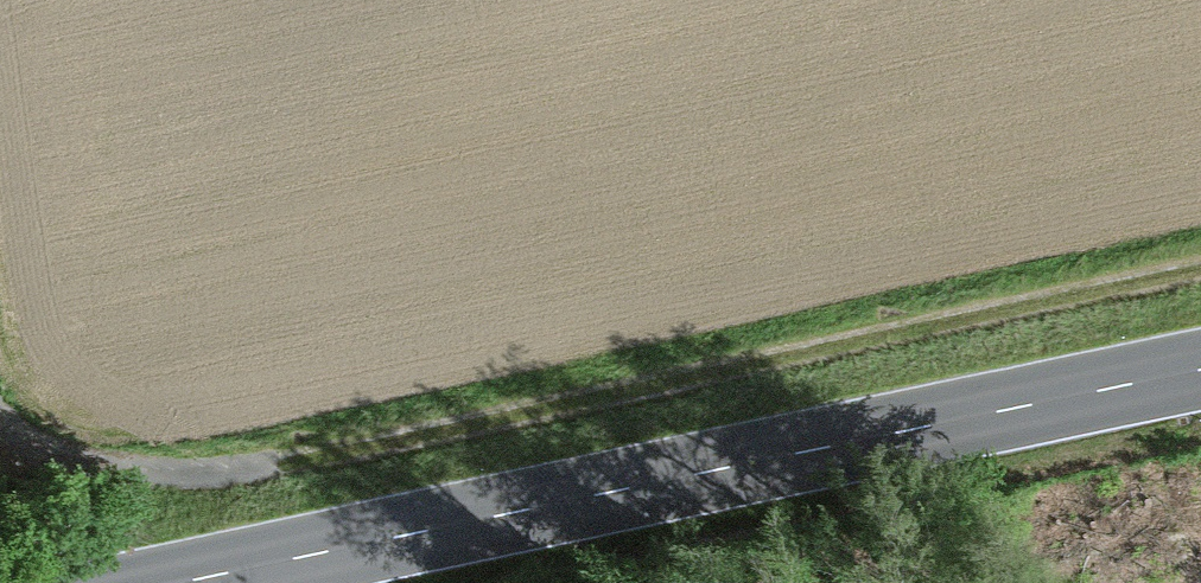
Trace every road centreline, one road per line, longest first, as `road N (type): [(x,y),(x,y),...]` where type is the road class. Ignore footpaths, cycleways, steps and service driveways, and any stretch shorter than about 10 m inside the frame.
road 1 (track): [(1200,261),(61,490),(0,117)]
road 2 (primary): [(1200,371),(199,582)]

